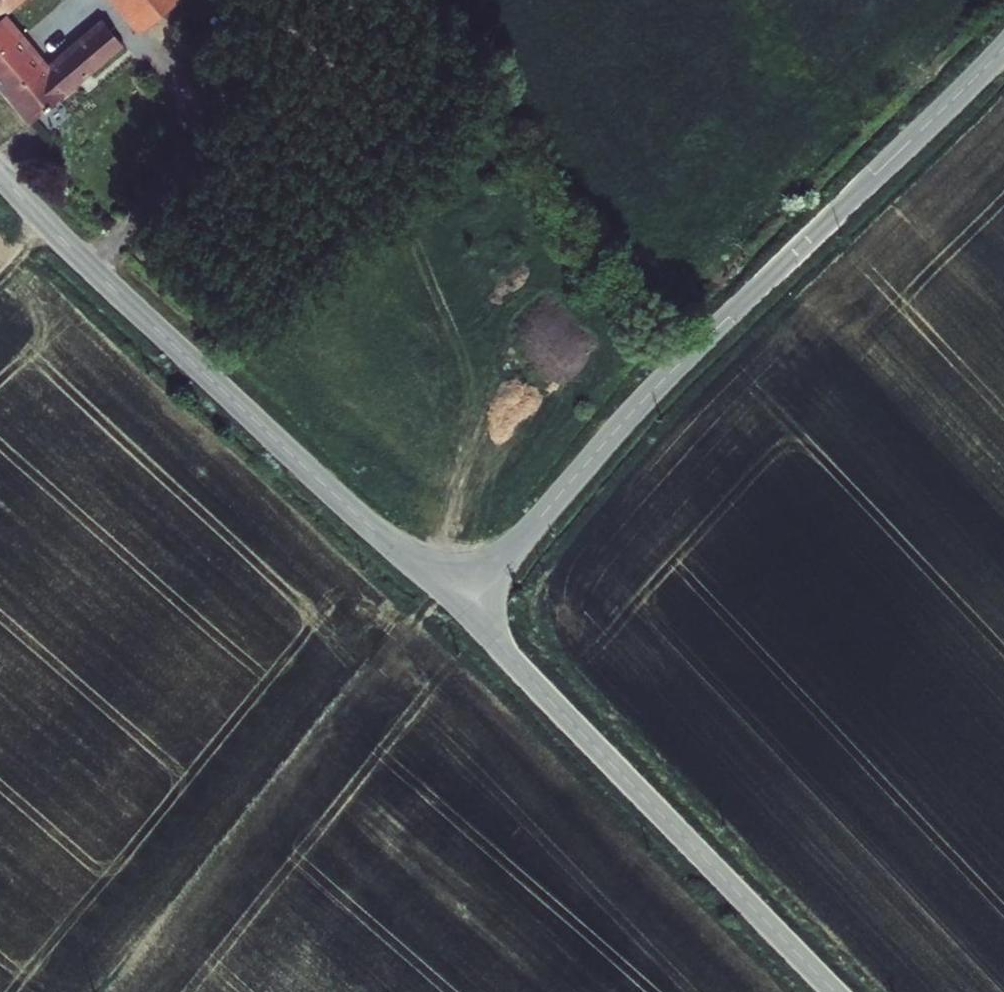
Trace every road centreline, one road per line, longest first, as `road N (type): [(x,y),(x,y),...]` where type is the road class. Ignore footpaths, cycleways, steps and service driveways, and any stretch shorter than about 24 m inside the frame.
road 1 (unclassified): [(1003,53),(464,595)]
road 2 (unclassified): [(0,181),(336,491),(464,595)]
road 3 (unclassified): [(464,595),(555,701),(835,991)]

